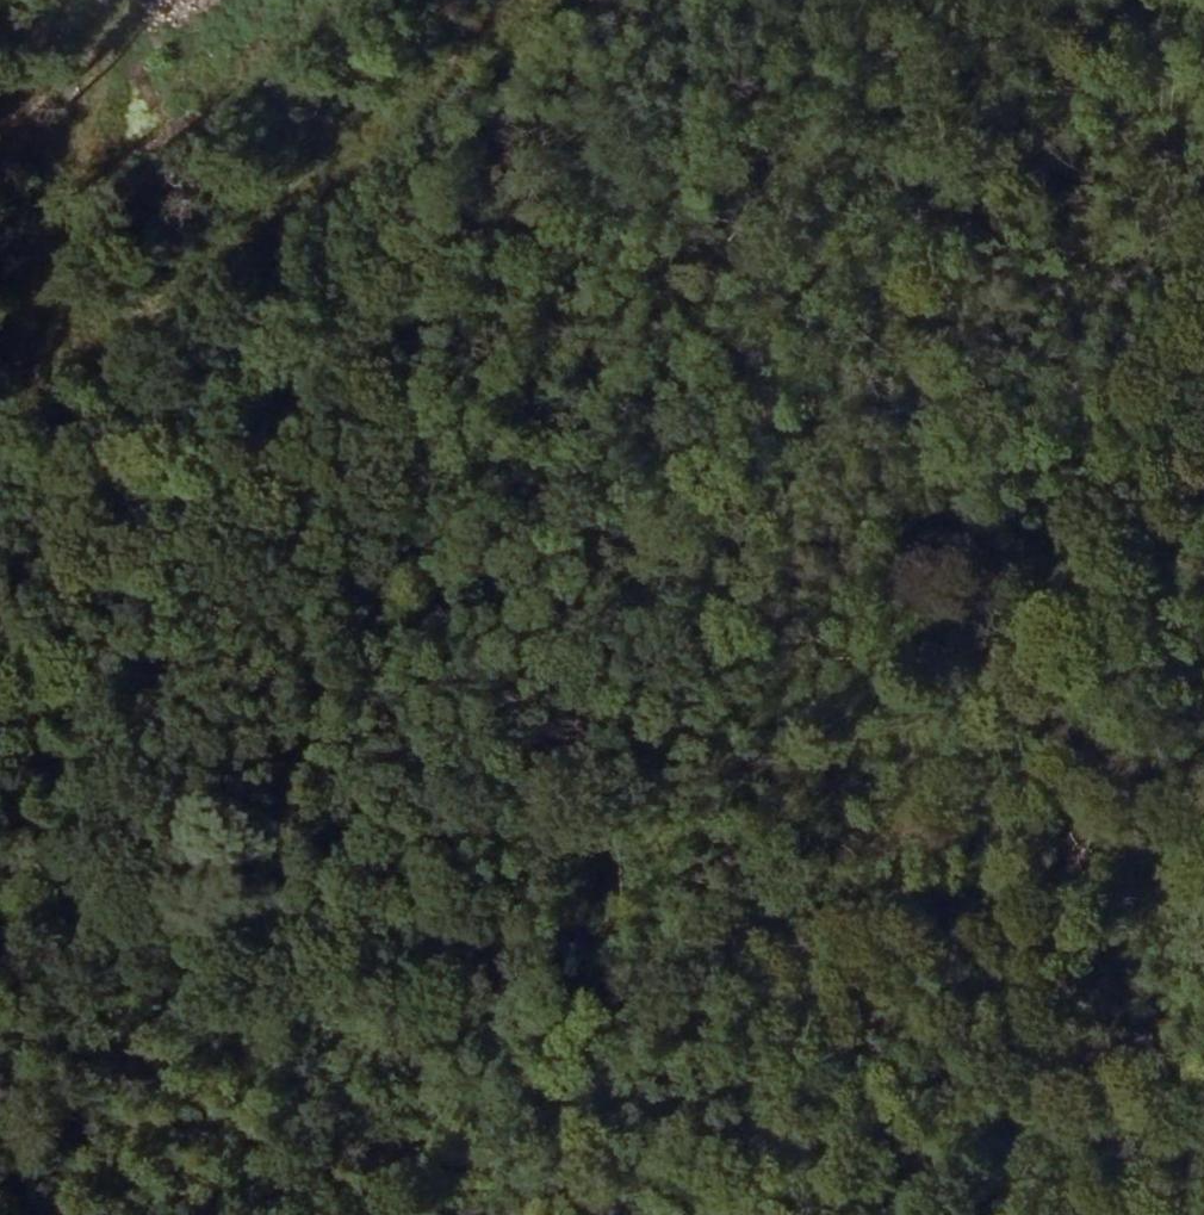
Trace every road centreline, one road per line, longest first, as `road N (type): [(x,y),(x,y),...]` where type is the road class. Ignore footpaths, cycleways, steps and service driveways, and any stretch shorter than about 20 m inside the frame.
road 1 (track): [(552,0),(0,428)]

